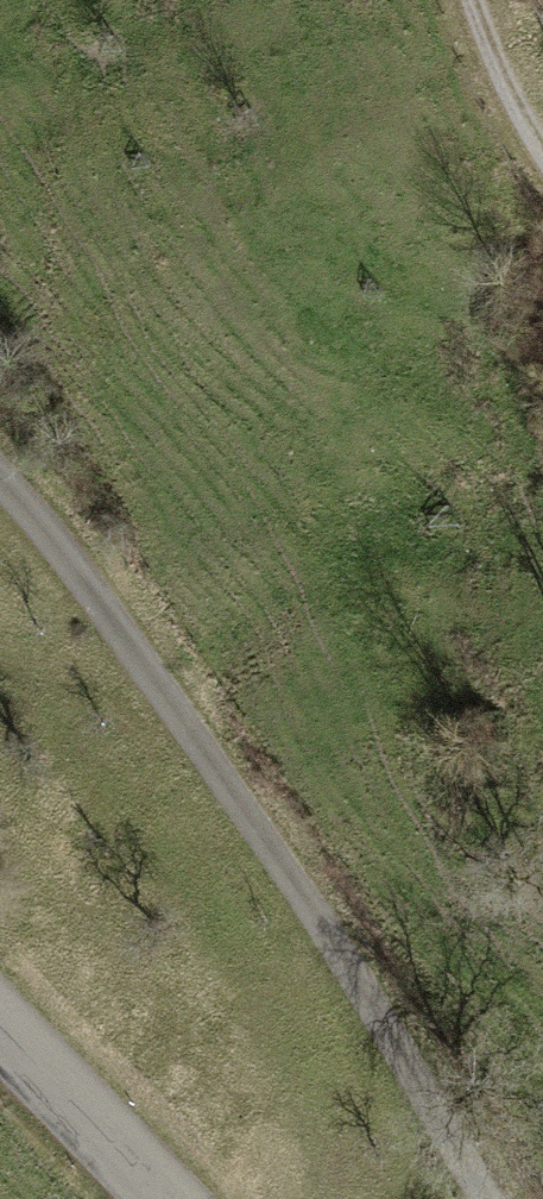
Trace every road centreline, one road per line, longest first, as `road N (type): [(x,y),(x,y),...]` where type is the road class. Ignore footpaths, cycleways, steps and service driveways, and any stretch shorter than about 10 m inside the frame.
road 1 (track): [(487,1198),(296,883),(120,629),(0,477)]
road 2 (unclassified): [(174,1198),(0,1014)]
road 3 (track): [(542,154),(472,0)]

